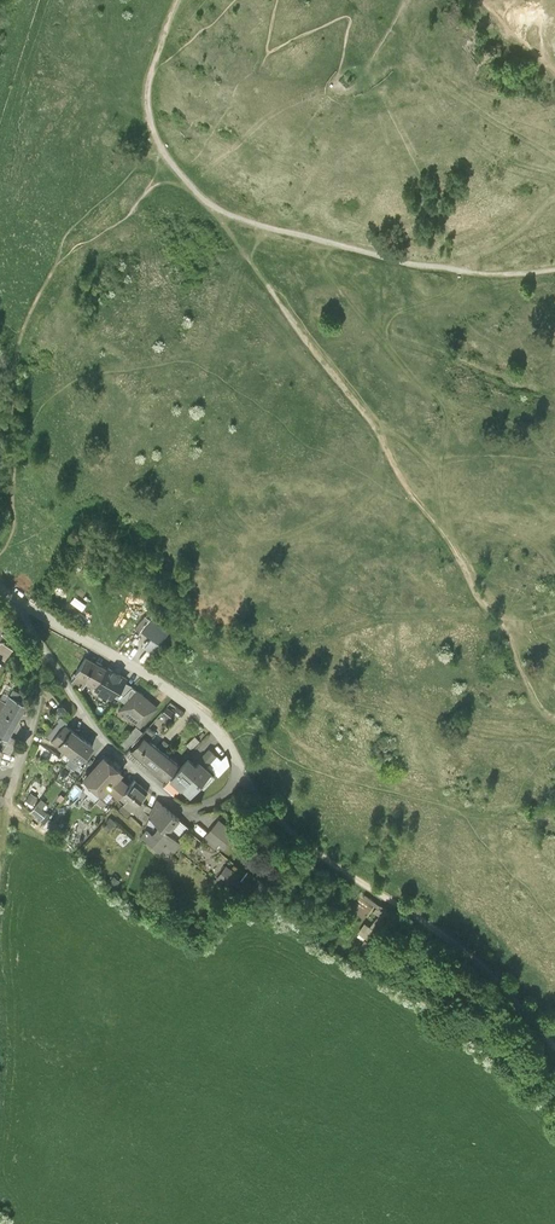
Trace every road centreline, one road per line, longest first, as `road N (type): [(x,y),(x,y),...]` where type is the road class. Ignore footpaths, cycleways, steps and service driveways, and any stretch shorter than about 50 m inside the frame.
road 1 (residential): [(3,593),(108,755),(172,810),(188,815),(233,800),(241,787),(238,760)]
road 2 (track): [(281,829),(457,954),(554,1050)]
road 3 (residential): [(3,593),(151,680),(238,760)]

